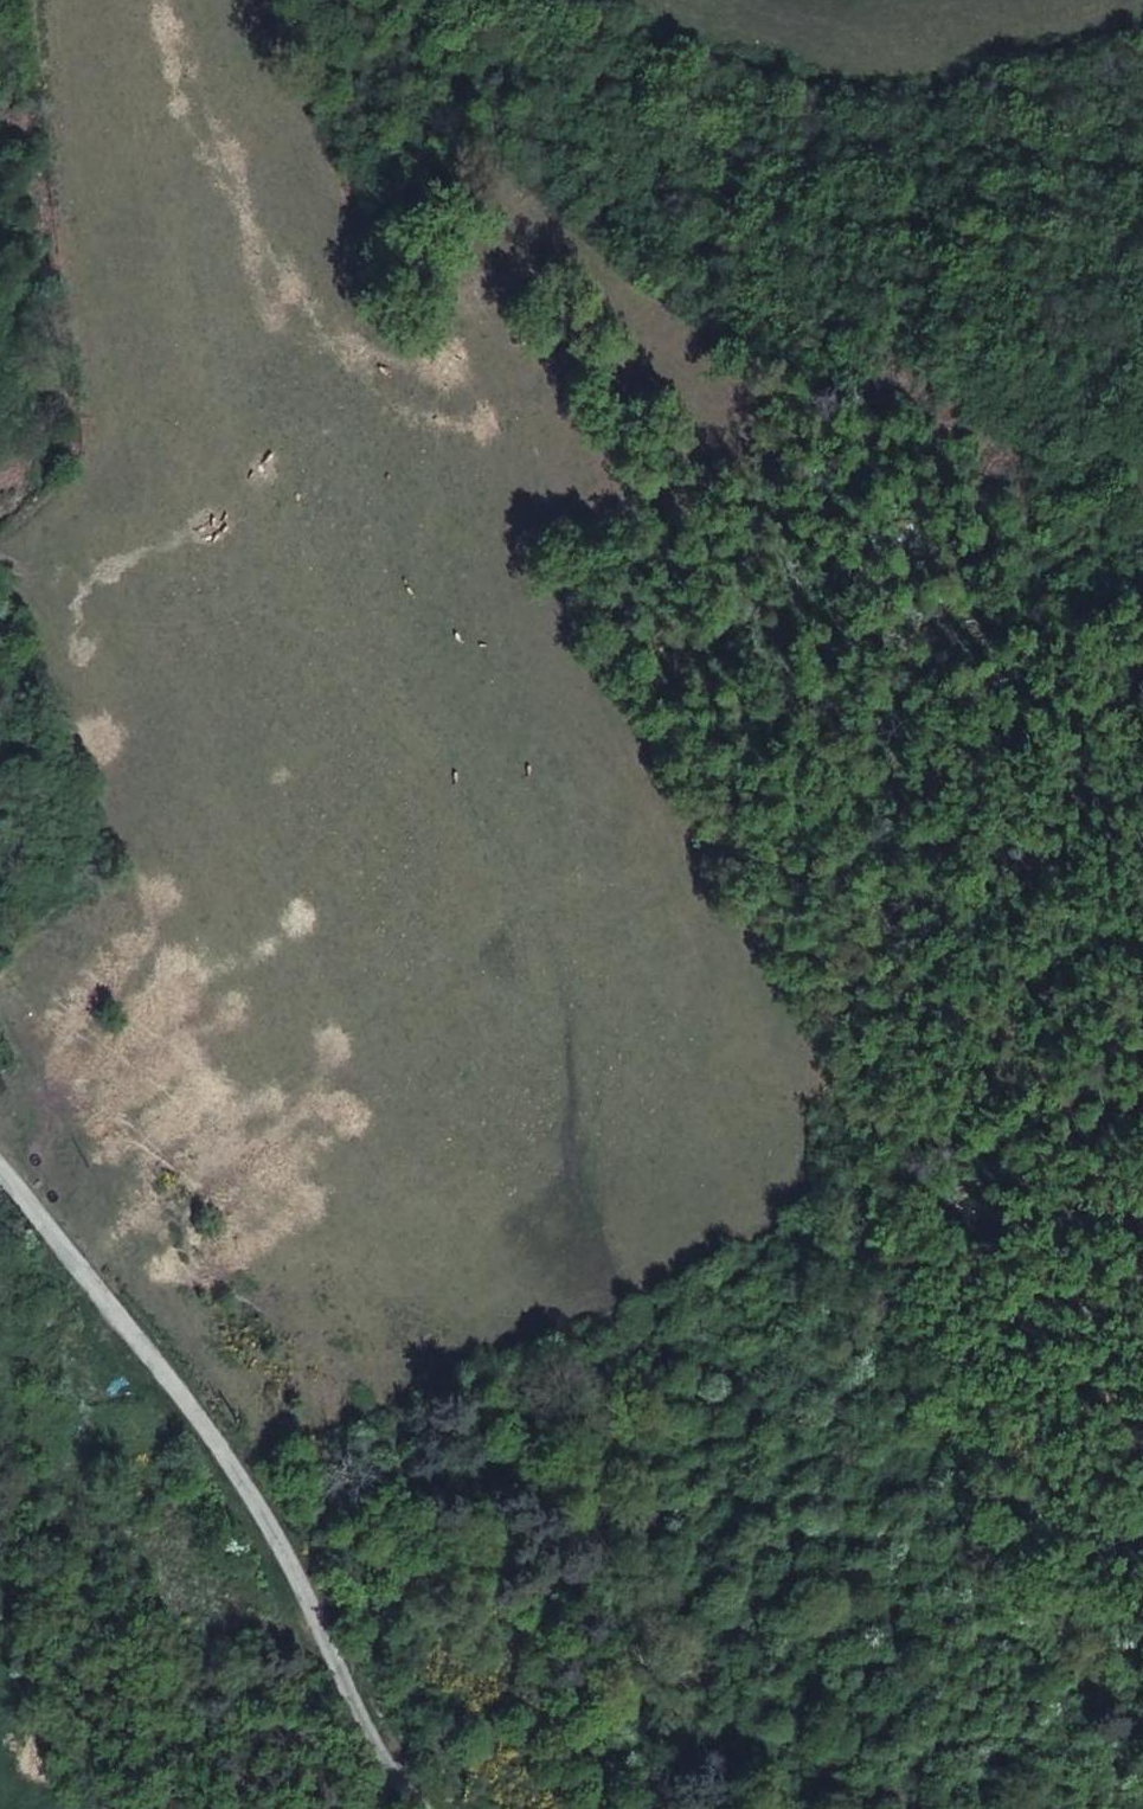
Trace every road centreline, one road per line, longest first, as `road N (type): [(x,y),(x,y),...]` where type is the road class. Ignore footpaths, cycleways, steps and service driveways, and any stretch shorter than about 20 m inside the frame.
road 1 (residential): [(0,1165),(452,1808)]

